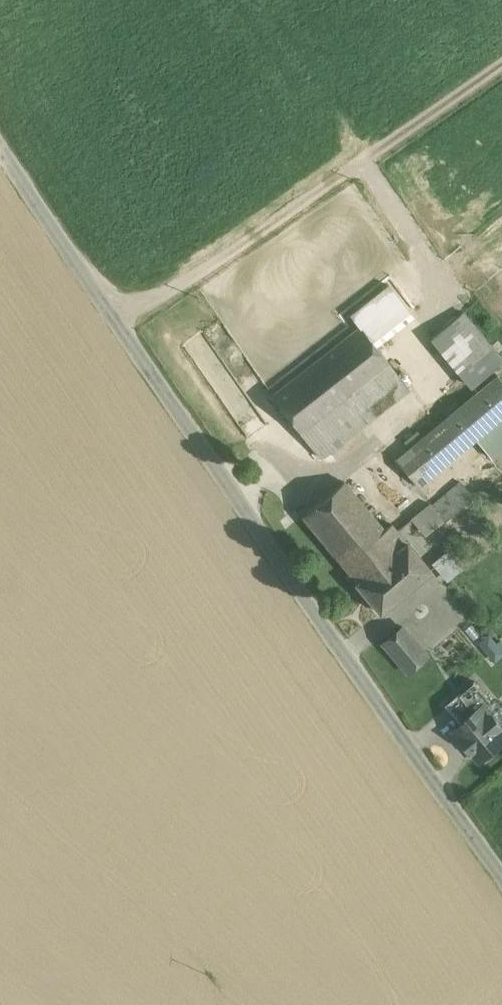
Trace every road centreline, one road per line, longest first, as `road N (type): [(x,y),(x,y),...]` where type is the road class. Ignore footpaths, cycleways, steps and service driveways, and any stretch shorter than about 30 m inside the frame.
road 1 (unclassified): [(0,154),(501,873)]
road 2 (track): [(118,325),(501,65)]

